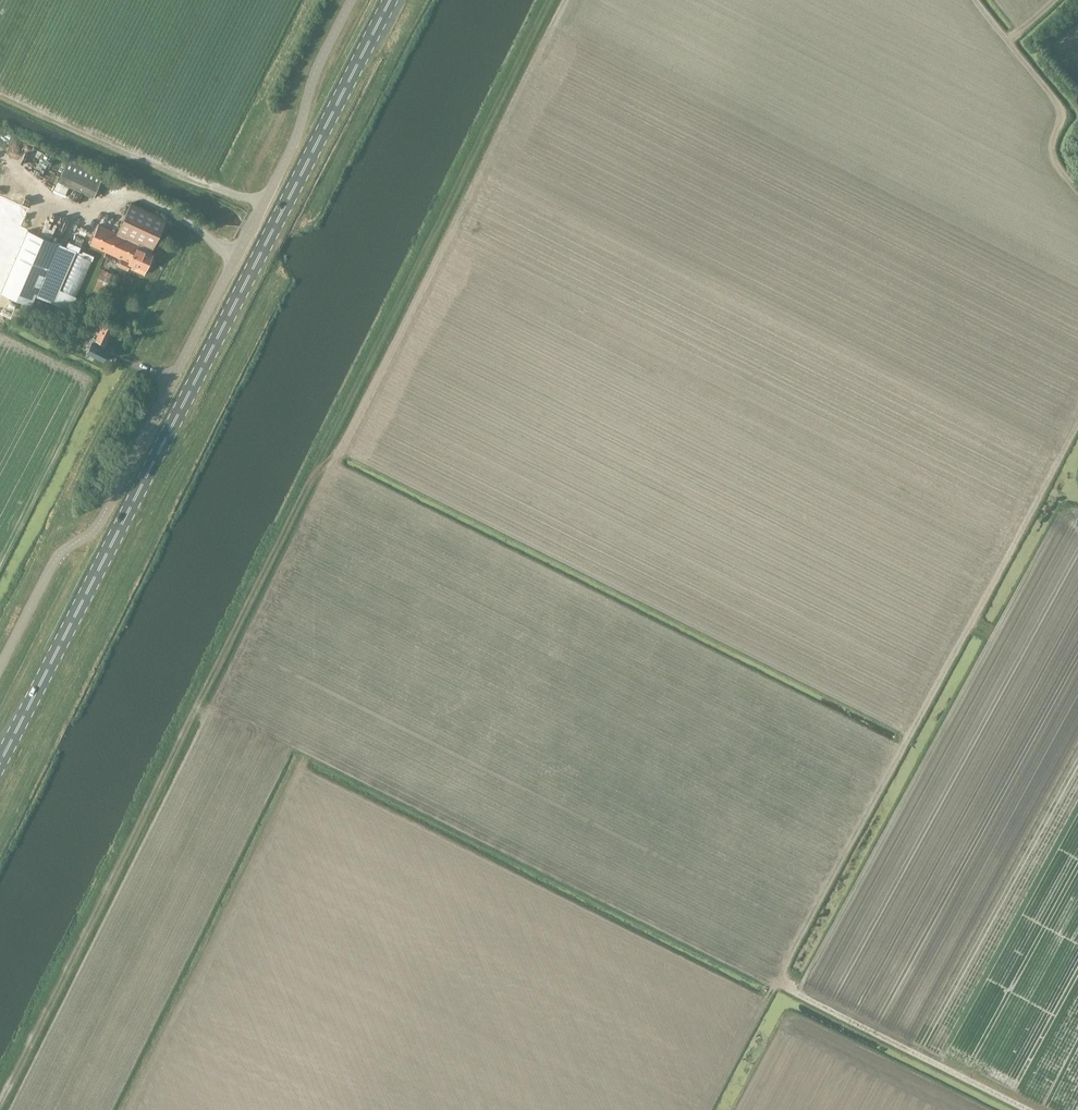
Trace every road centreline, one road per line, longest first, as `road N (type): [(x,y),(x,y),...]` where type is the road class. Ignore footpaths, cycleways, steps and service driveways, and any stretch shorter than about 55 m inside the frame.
road 1 (track): [(547,0),(0,1095)]
road 2 (primary): [(0,761),(389,0)]
road 3 (unclassified): [(350,0),(313,73),(293,143),(100,520),(56,557),(0,665)]
road 4 (track): [(0,337),(90,383),(0,563)]
road 5 (track): [(0,96),(178,175),(263,201)]
road 6 (track): [(1077,193),(1049,143),(1059,111),(1005,40),(1047,0)]

